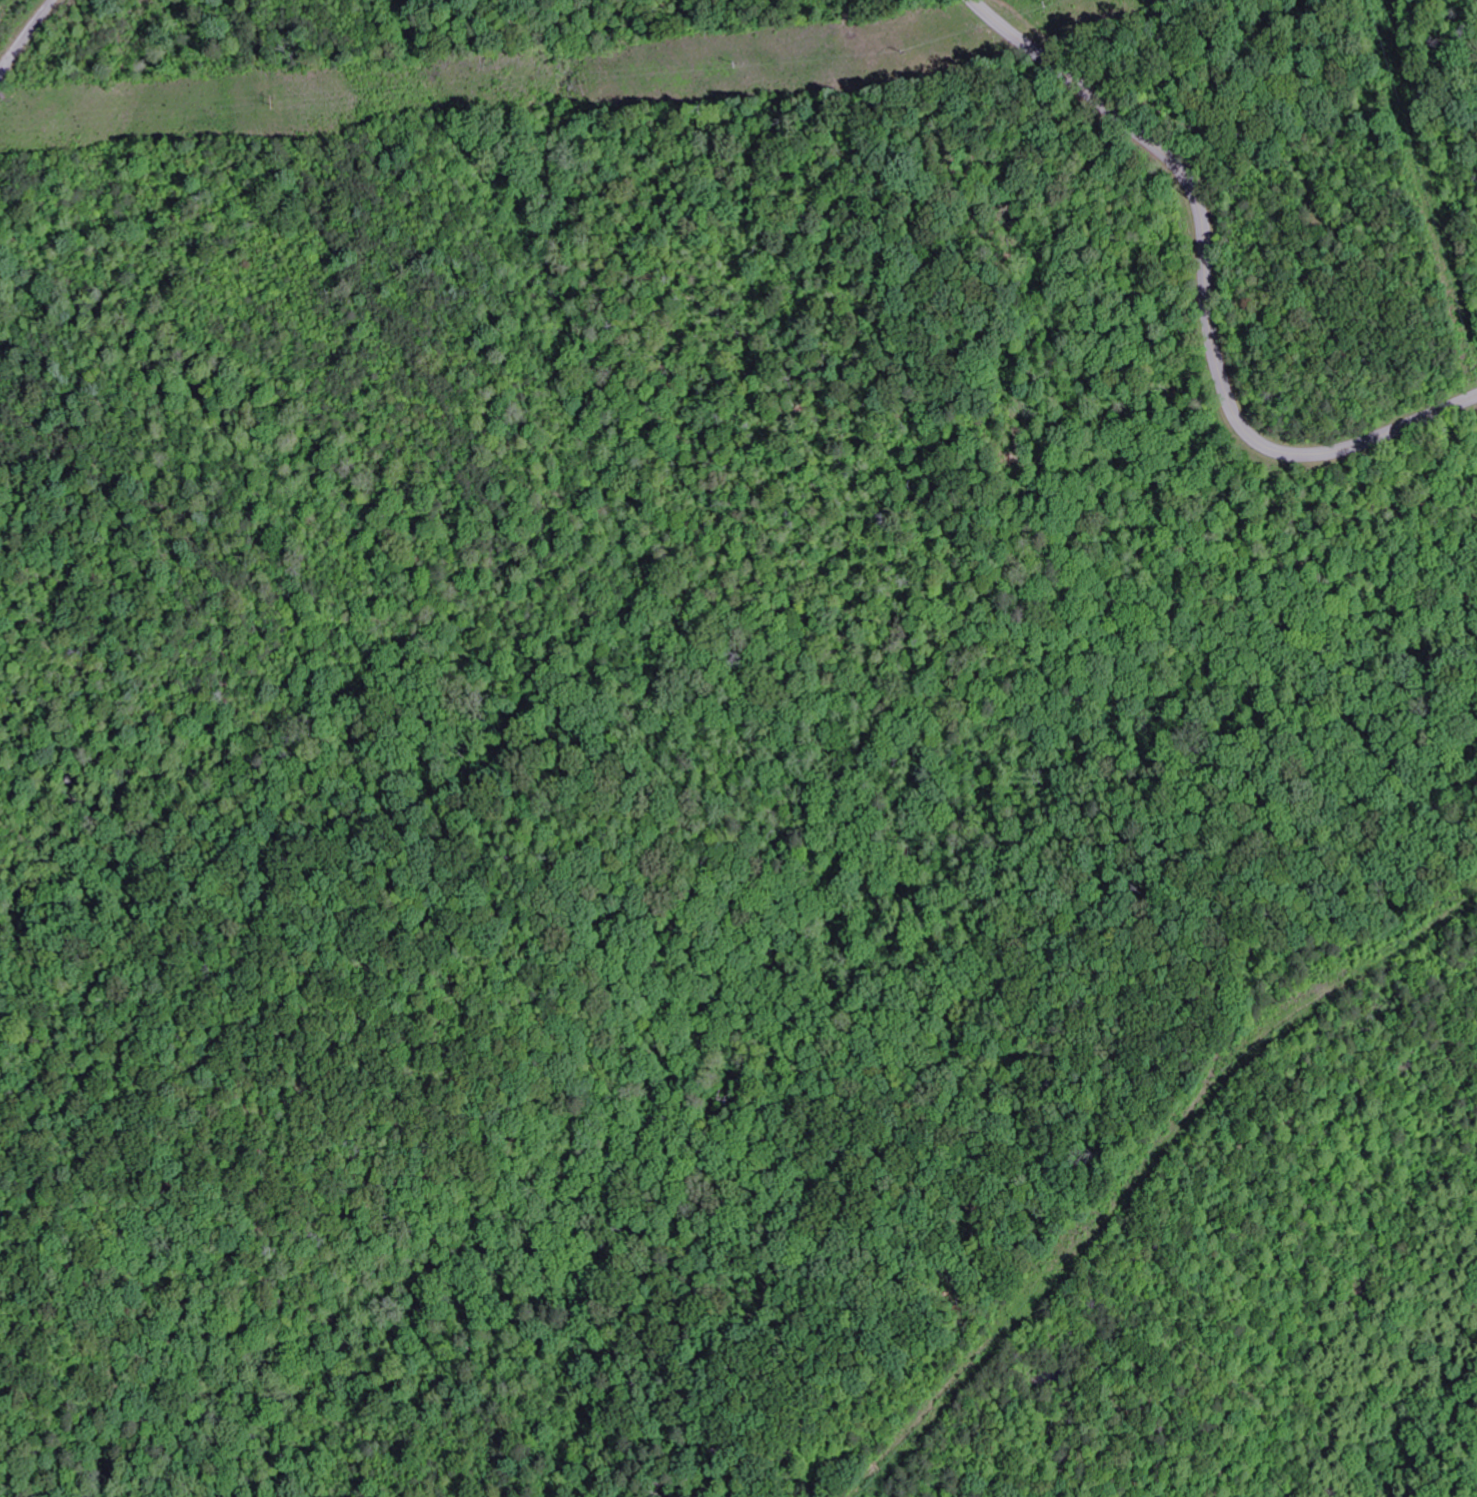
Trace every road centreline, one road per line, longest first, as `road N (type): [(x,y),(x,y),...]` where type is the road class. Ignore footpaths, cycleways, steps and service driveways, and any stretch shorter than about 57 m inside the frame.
road 1 (secondary): [(1476,397),(1327,454),(1284,453),(1253,437),(1219,363),(1207,233),(1187,177),(974,0)]

